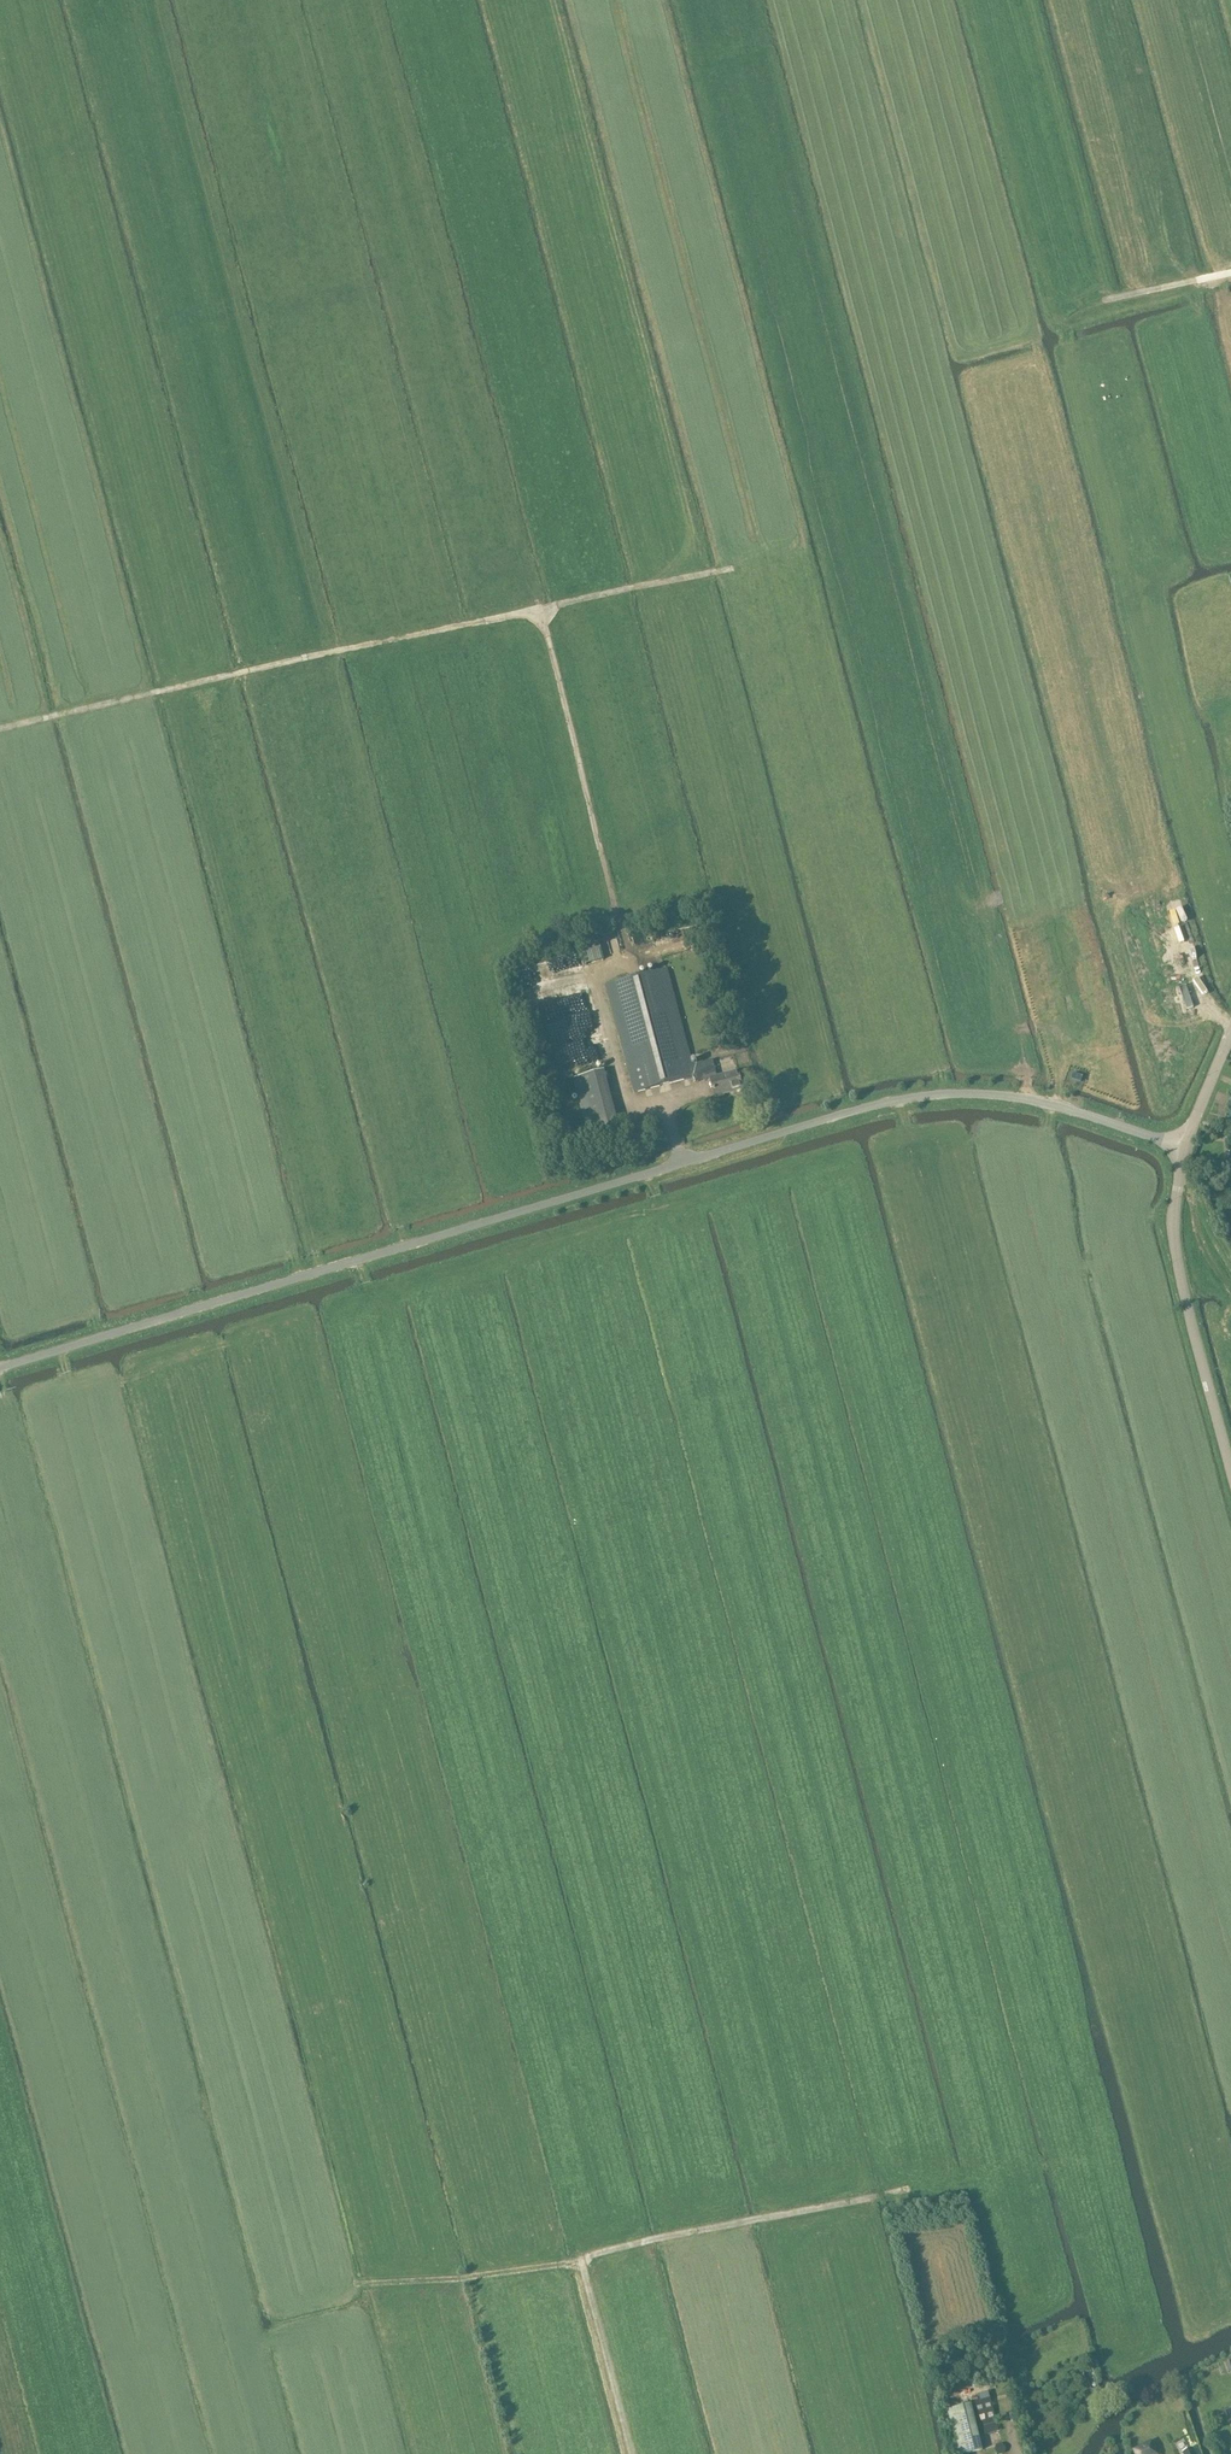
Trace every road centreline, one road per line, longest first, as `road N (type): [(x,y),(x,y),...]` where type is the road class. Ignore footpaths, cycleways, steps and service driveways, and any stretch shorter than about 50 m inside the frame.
road 1 (unclassified): [(0,1367),(871,1105),(1006,1095),(1184,1147)]
road 2 (tertiary): [(1230,1474),(1177,1262),(1184,1147)]
road 3 (track): [(1230,273),(1104,301)]
road 4 (tertiary): [(1184,1147),(1230,1033)]

